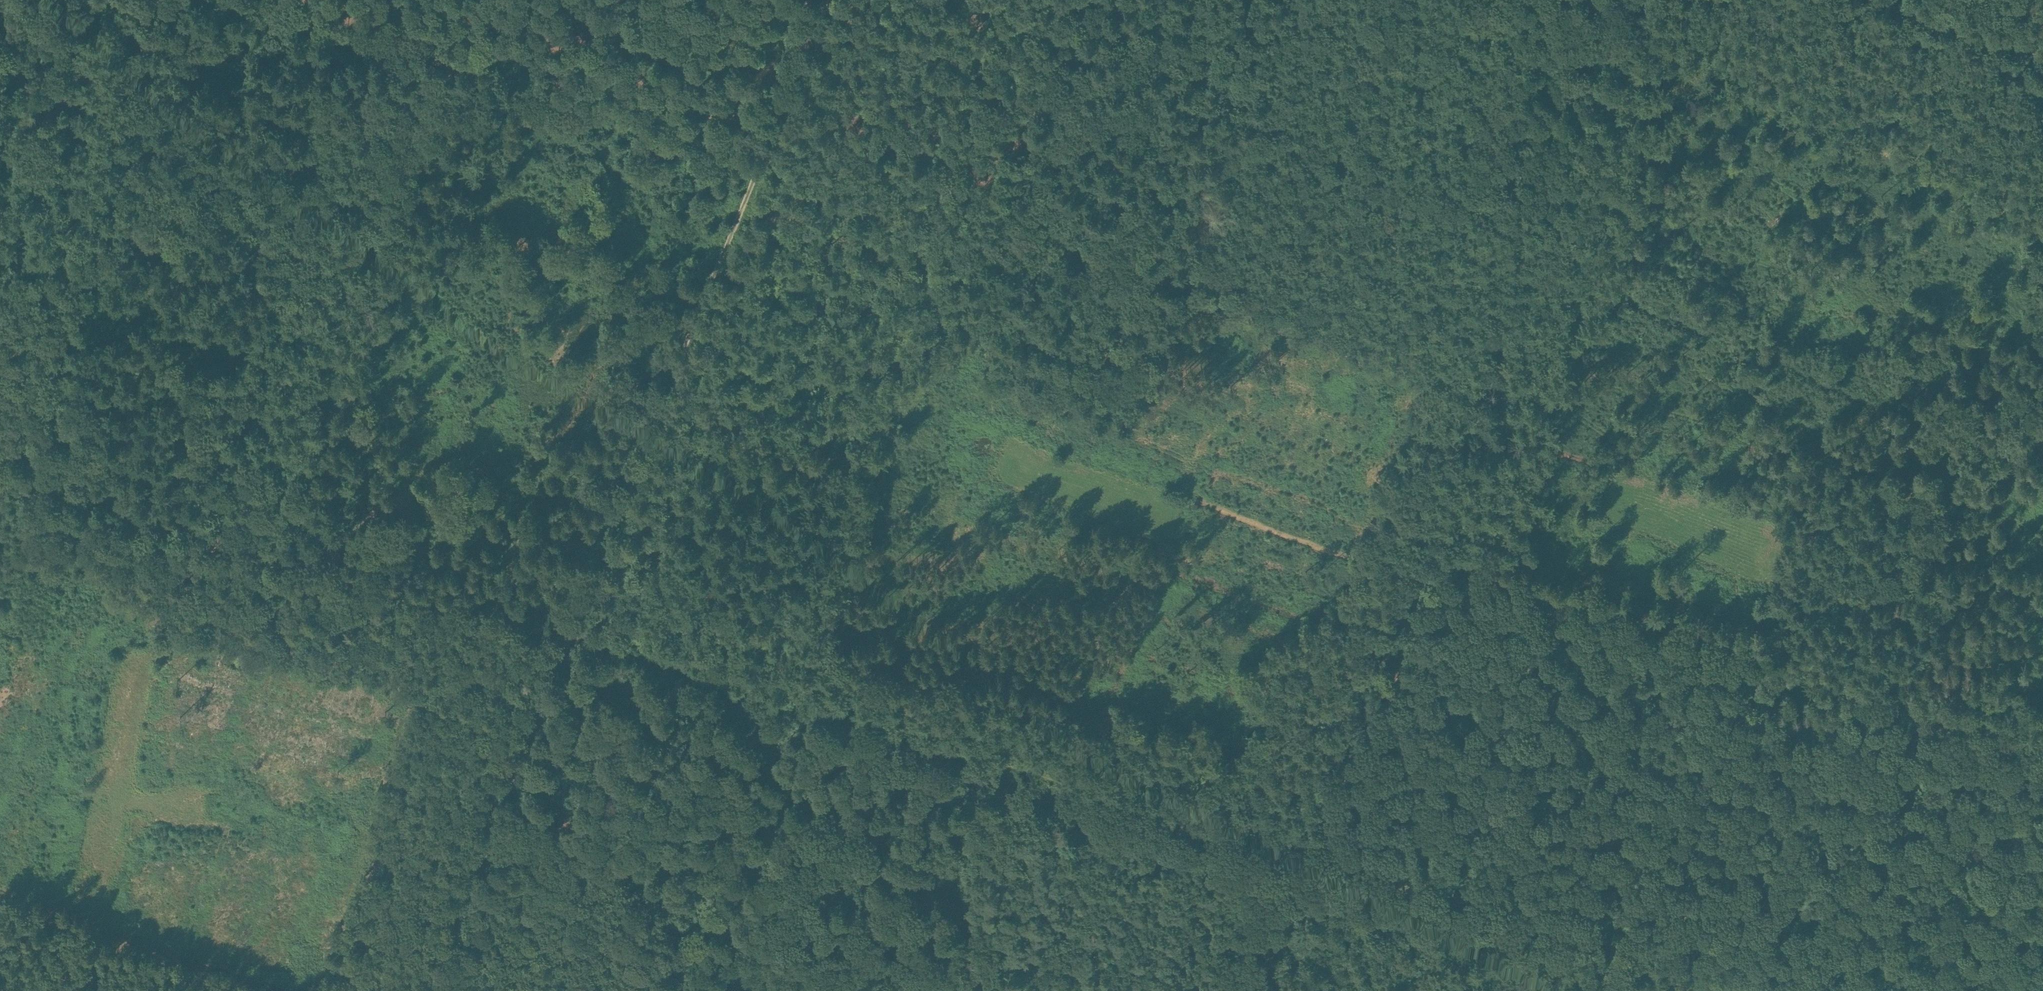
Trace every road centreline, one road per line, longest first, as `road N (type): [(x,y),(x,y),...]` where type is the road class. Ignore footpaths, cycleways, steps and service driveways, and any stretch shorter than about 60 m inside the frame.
road 1 (track): [(0,457),(562,634),(1801,990)]
road 2 (track): [(417,990),(816,0)]
road 3 (track): [(1235,990),(1628,0)]
road 4 (track): [(1409,553),(1269,488),(1175,522),(1013,453)]
road 5 (track): [(179,511),(131,652)]
road 6 (track): [(2042,53),(1907,0)]

